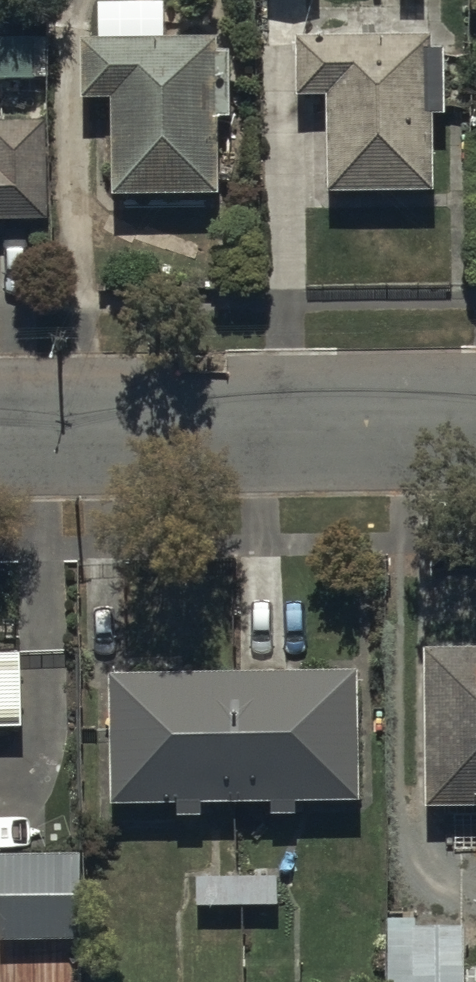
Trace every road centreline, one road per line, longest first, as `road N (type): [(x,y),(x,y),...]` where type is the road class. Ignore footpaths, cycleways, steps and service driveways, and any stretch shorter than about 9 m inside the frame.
road 1 (residential): [(0,430),(475,421)]

